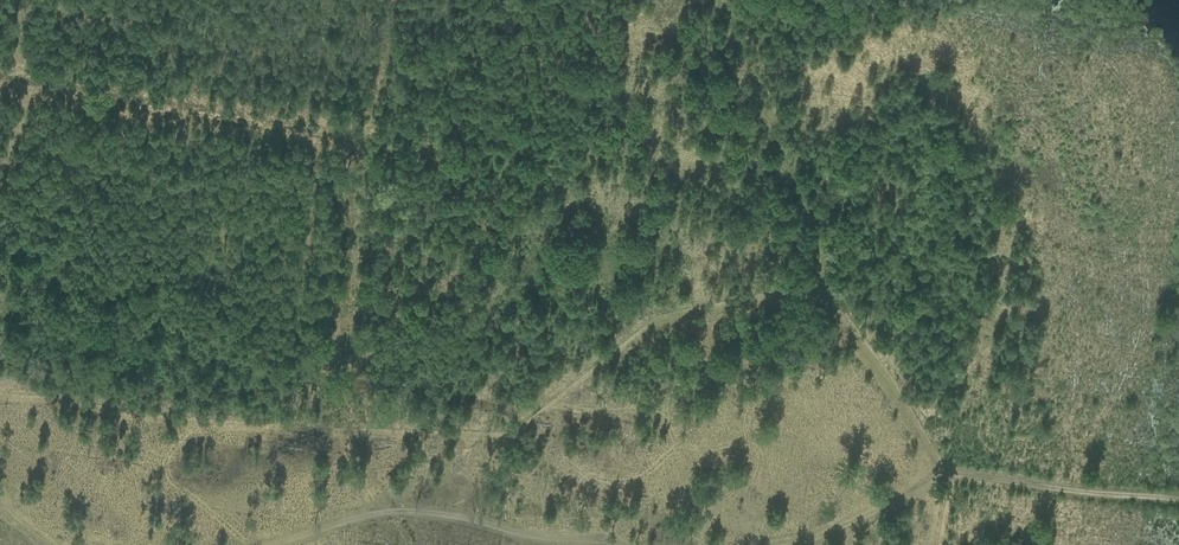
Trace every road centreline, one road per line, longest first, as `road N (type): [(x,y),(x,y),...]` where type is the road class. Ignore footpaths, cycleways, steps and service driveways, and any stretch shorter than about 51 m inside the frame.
road 1 (track): [(941,477),(842,326),(802,191),(723,0)]
road 2 (track): [(794,544),(941,477),(1178,500)]
road 3 (track): [(276,544),(415,513),(528,538),(621,544)]

